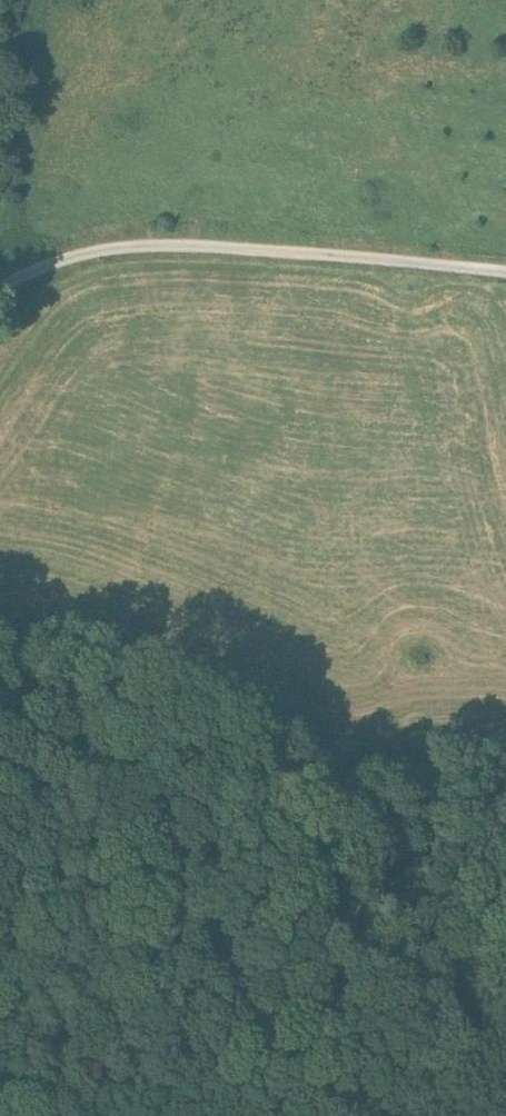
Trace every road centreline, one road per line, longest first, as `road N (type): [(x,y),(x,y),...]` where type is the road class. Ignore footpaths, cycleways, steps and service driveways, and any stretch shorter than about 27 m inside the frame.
road 1 (track): [(0,294),(56,258),(140,244),(505,277)]

